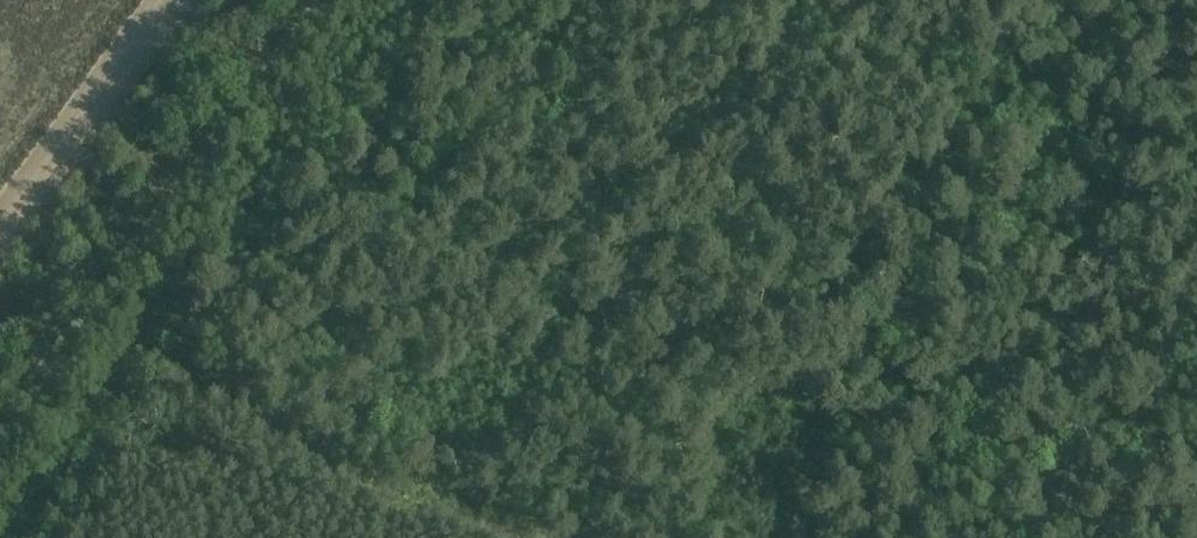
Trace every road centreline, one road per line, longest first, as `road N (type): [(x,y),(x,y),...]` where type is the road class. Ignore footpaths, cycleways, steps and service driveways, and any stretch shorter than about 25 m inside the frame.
road 1 (track): [(0,241),(179,0)]

